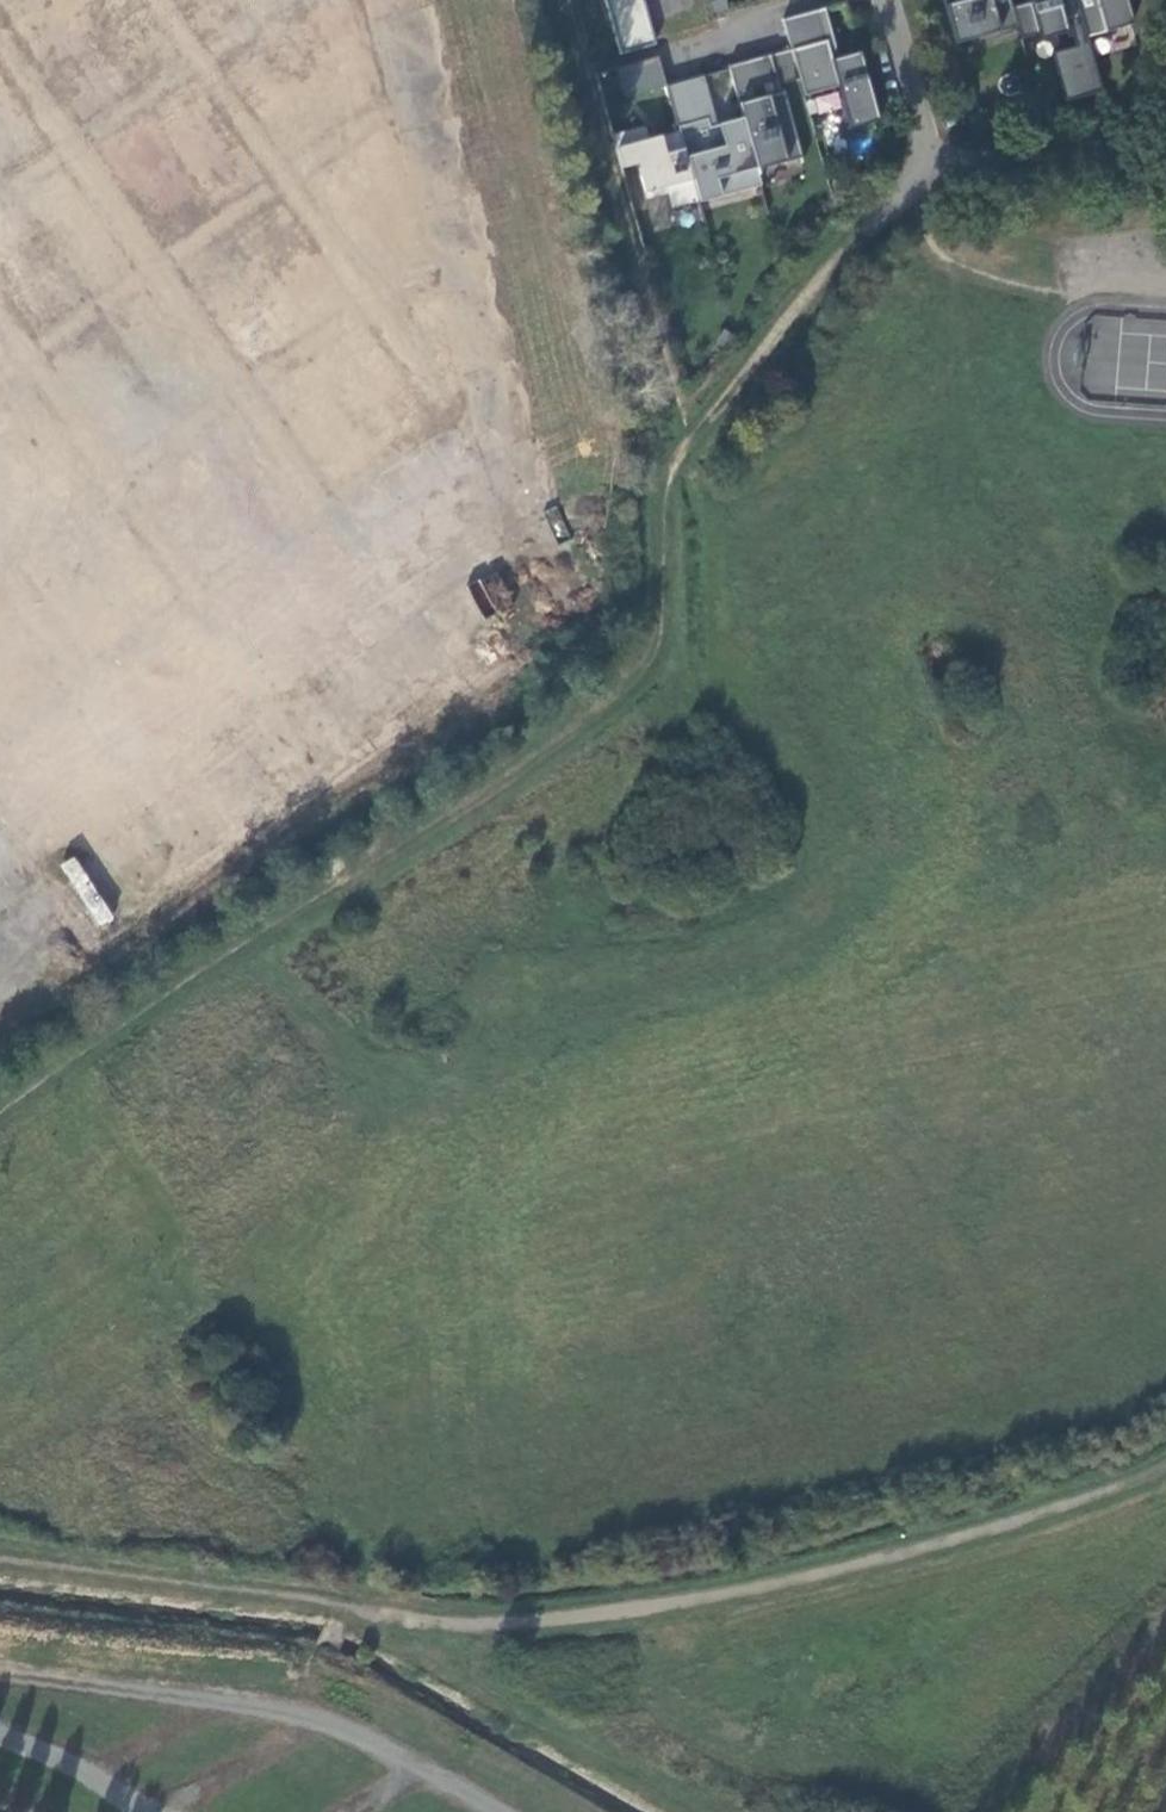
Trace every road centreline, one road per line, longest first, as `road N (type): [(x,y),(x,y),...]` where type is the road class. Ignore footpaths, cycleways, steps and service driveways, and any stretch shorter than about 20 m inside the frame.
road 1 (residential): [(816,0),(769,11),(679,63)]

